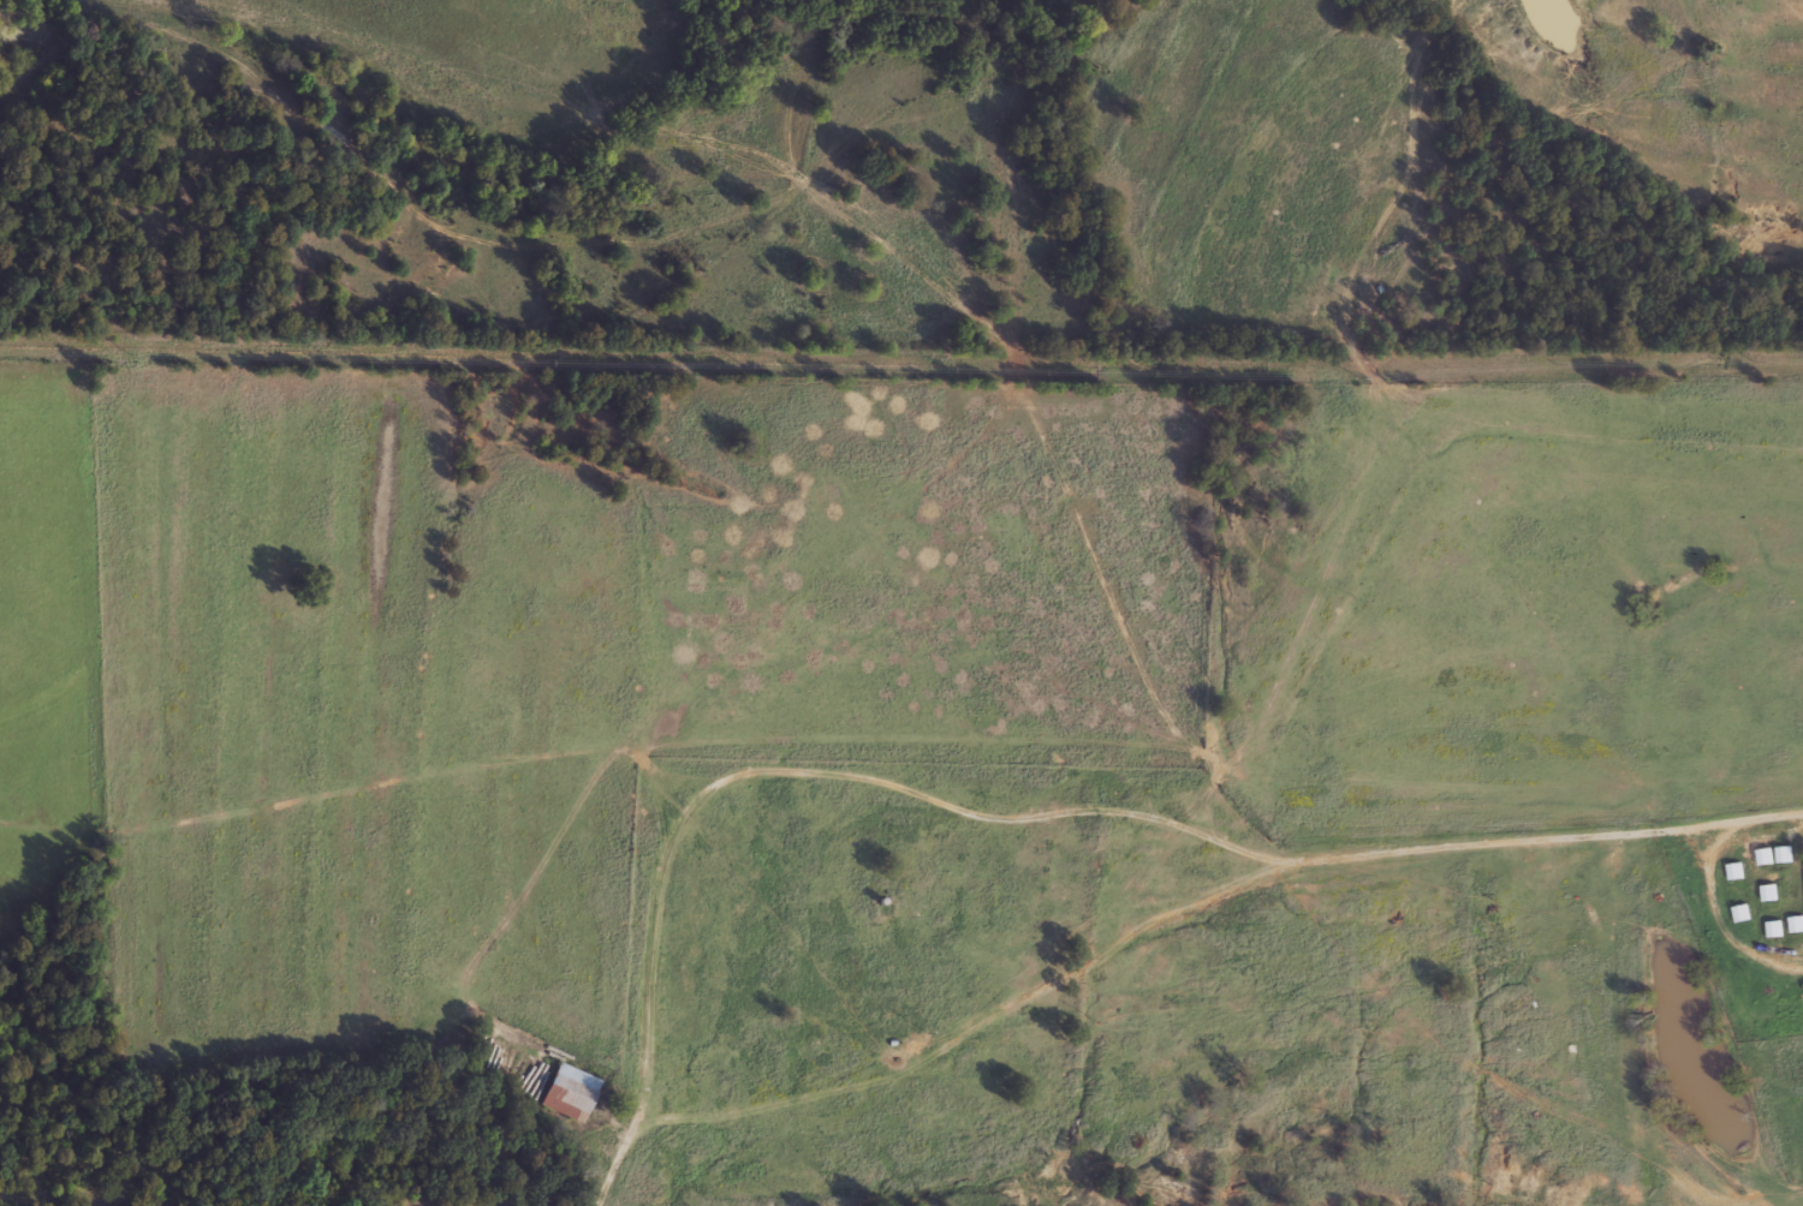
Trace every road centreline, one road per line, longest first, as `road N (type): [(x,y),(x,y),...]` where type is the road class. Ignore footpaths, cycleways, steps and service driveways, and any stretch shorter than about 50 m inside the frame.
road 1 (residential): [(642,1205),(749,1070),(889,936),(1055,862),(1361,898),(1733,831),(1802,803)]

